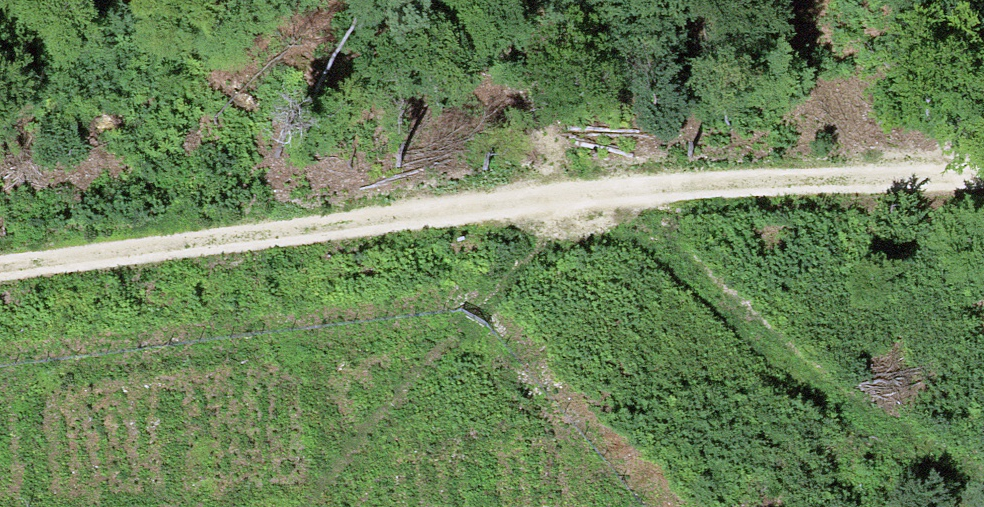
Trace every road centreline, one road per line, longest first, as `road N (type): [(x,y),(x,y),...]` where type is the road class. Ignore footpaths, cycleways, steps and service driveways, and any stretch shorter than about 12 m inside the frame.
road 1 (track): [(983,178),(594,204),(0,265)]
road 2 (track): [(594,204),(526,156),(423,56),(347,0)]

